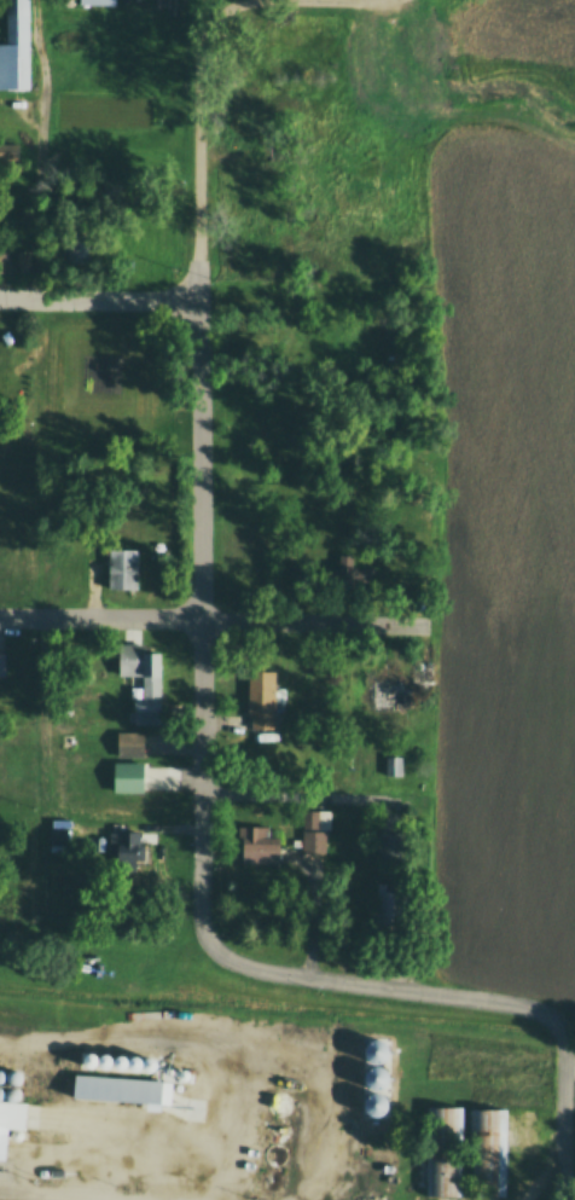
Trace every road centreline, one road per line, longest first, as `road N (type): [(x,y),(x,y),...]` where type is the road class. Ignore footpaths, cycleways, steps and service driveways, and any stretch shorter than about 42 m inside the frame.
road 1 (residential): [(213,947),(201,899),(201,138),(211,33),(239,4)]
road 2 (residential): [(395,630),(202,618),(0,618)]
road 3 (residential): [(559,1032),(548,1018),(523,1008),(268,972),(213,947)]
road 4 (residential): [(199,301),(0,301)]
road 5 (residential): [(563,1199),(559,1032)]
road 6 (residential): [(120,1199),(0,1191)]

